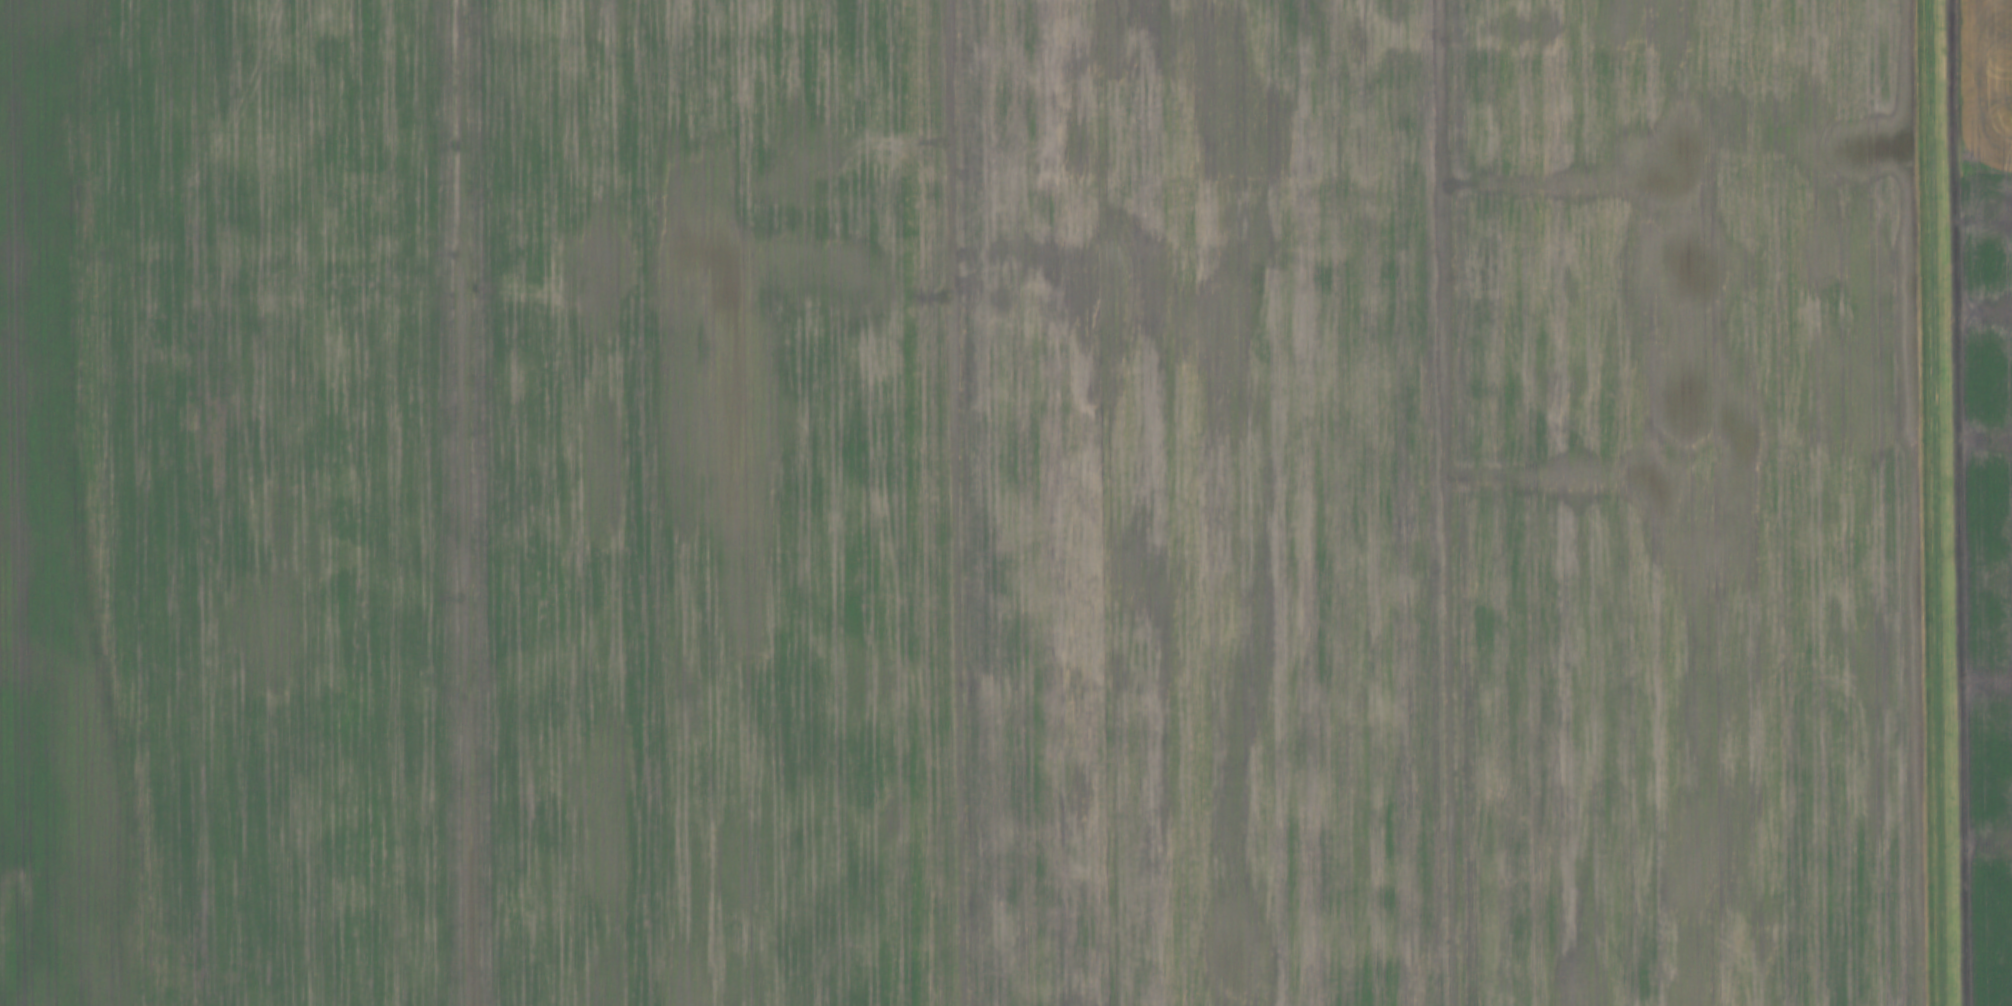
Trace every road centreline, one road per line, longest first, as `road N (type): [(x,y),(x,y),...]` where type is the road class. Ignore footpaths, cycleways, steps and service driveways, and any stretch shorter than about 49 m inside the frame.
road 1 (track): [(1944,1005),(1931,0)]

